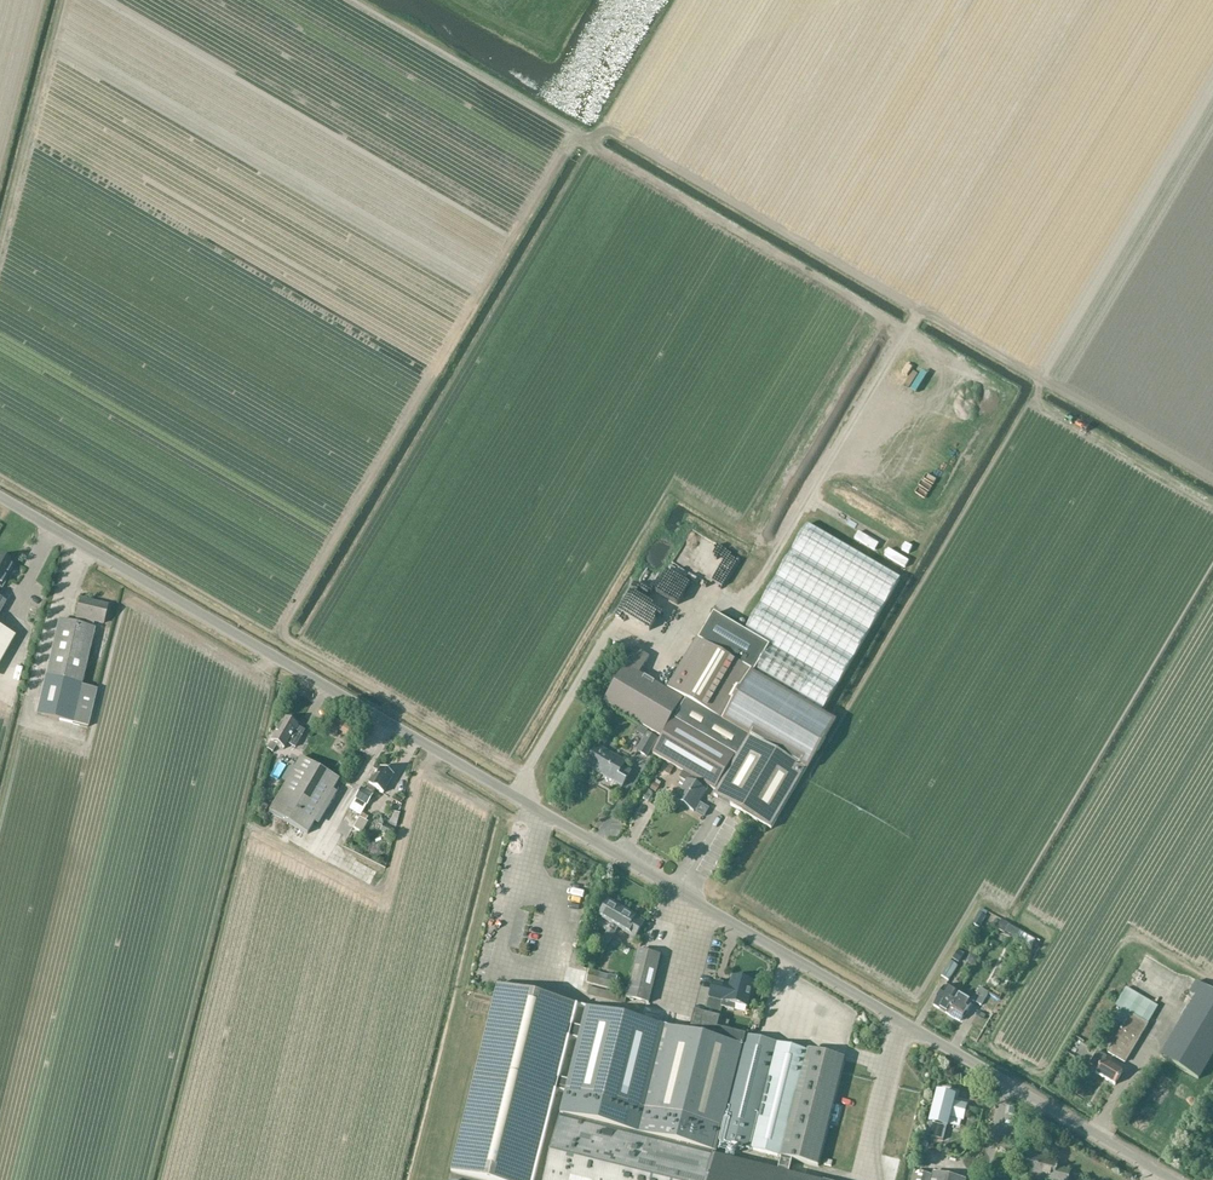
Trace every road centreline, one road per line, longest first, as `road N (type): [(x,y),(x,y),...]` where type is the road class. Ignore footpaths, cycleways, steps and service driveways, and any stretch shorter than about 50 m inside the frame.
road 1 (track): [(525,775),(289,641),(283,625),(579,138),(620,134),(1212,475)]
road 2 (unclassified): [(1174,1179),(0,498)]
road 3 (track): [(588,136),(908,333)]
road 4 (track): [(921,311),(755,588),(713,597)]
road 5 (track): [(1212,504),(1047,410),(1039,395)]

